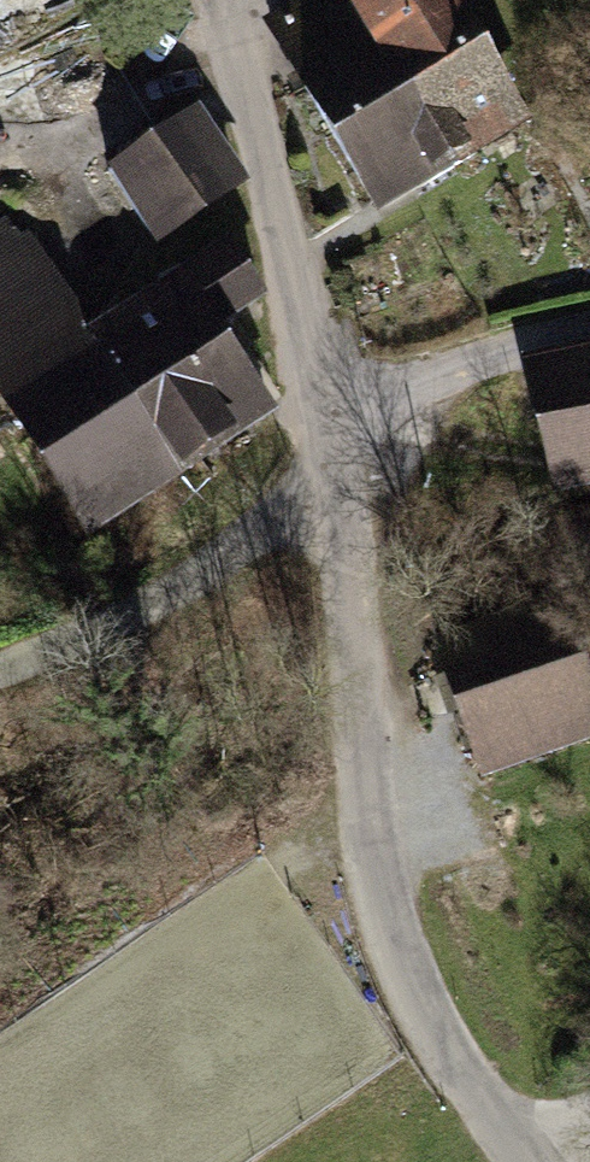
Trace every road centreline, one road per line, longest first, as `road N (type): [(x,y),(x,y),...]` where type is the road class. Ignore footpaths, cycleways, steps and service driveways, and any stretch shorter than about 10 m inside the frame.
road 1 (unclassified): [(543,1161),(446,1035),(366,878),(333,503)]
road 2 (unclassified): [(323,392),(228,0)]
road 3 (unclassified): [(333,503),(132,630),(0,682)]
road 4 (unclassified): [(589,331),(323,392)]

